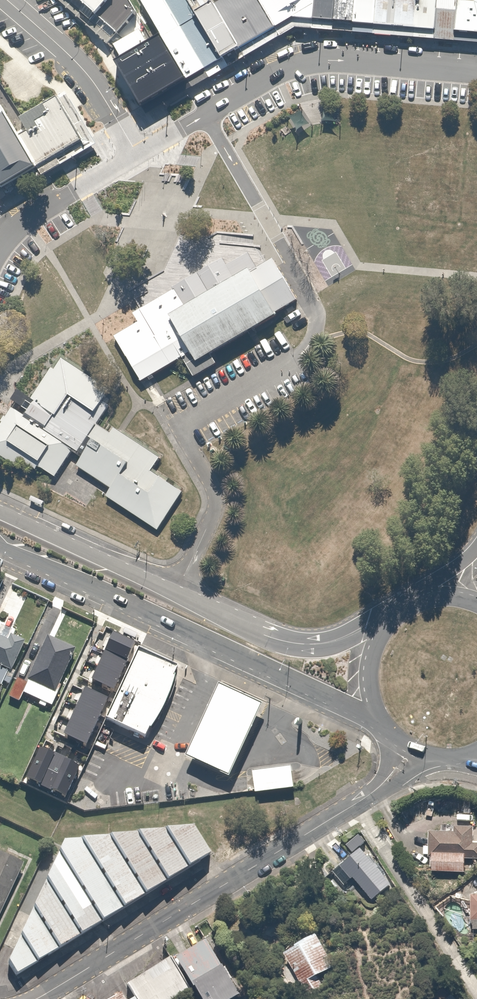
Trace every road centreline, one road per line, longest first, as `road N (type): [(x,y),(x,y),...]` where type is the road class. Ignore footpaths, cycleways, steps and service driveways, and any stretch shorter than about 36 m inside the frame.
road 1 (residential): [(36,998),(373,792),(420,755)]
road 2 (secondary): [(0,509),(283,640),(324,640),(402,609)]
road 3 (secondary): [(383,730),(0,549)]
road 4 (unclassified): [(139,154),(304,60),(476,76)]
road 5 (unclassified): [(139,154),(95,83),(9,0)]
road 6 (unclassified): [(0,255),(26,220),(139,154)]
road 7 (secondary): [(383,730),(371,708),(367,659),(402,609)]

